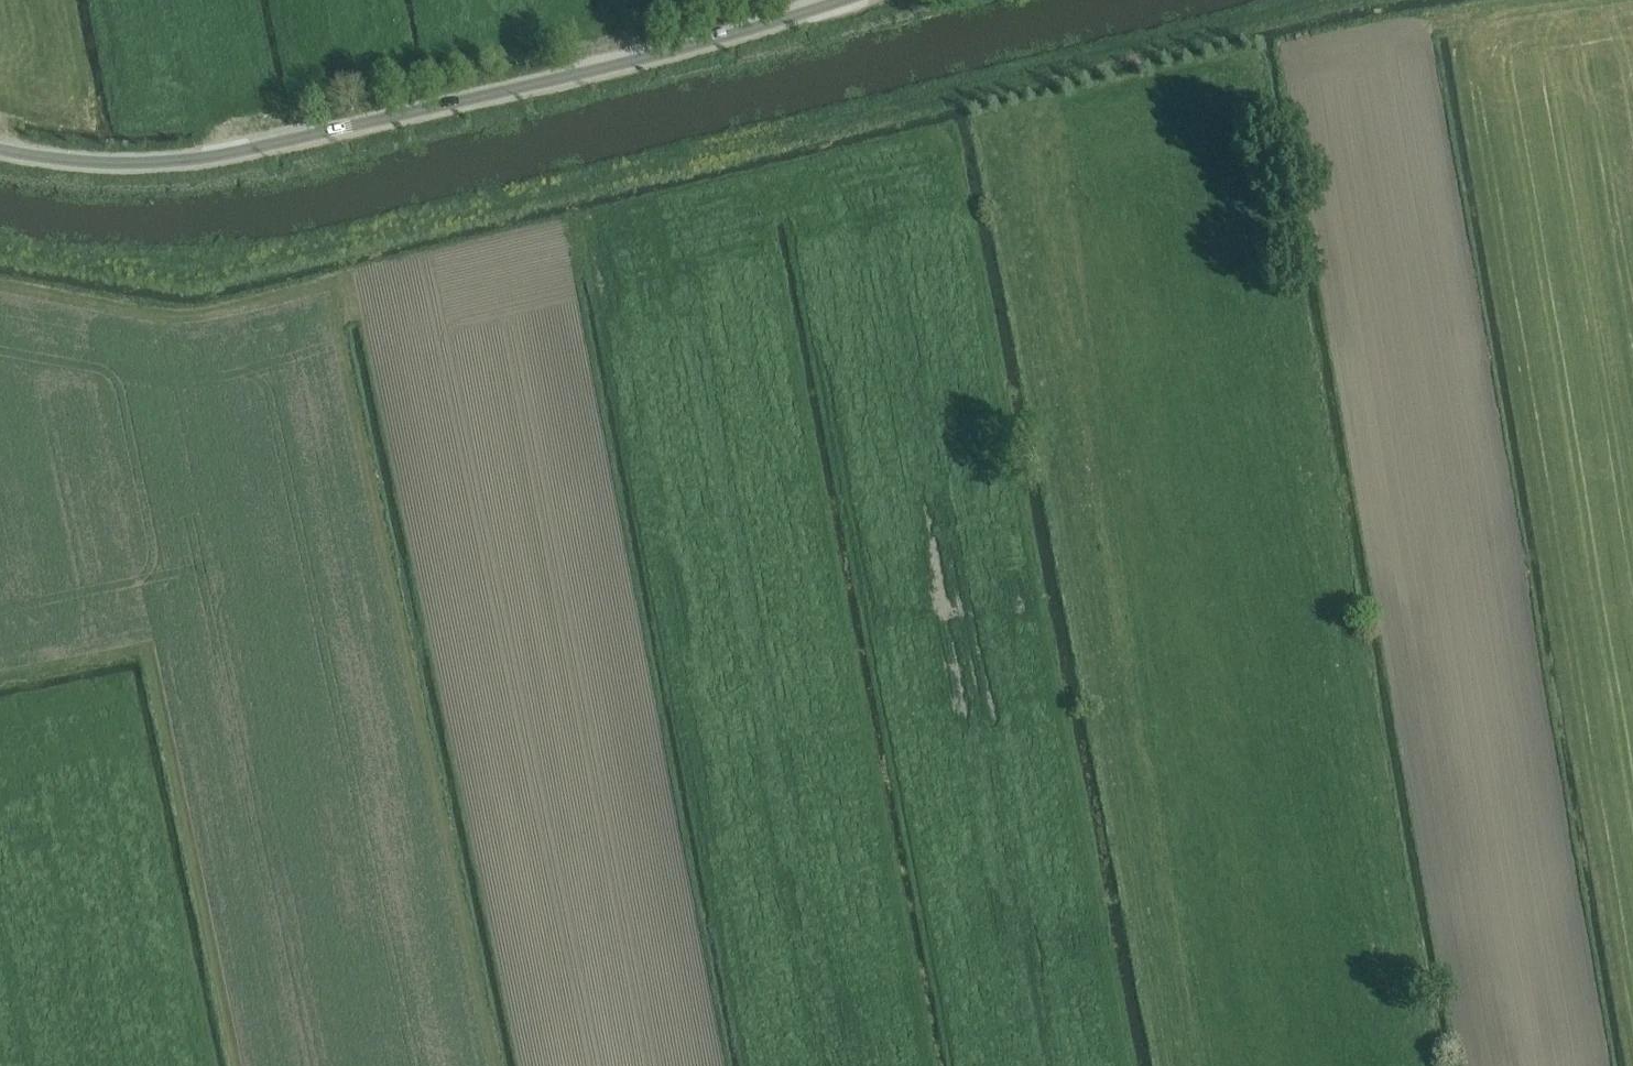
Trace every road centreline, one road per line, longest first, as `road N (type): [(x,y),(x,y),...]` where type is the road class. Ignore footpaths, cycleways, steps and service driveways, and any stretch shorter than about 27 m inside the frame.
road 1 (unclassified): [(0,147),(113,162),(215,155),(816,0)]

